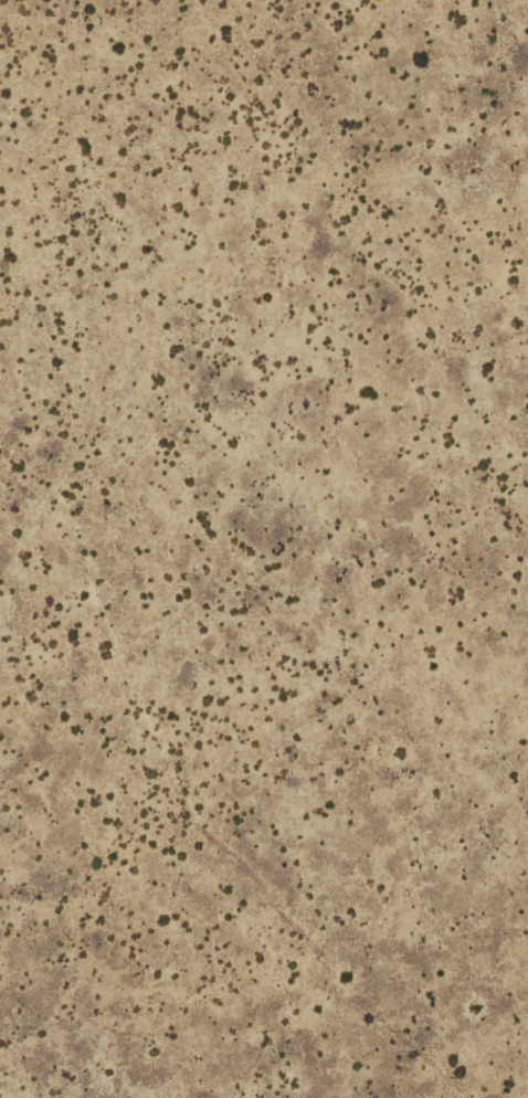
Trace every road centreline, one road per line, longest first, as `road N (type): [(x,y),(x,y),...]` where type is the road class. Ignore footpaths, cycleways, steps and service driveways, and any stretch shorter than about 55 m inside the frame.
road 1 (residential): [(374,1097),(298,1014),(0,449)]

